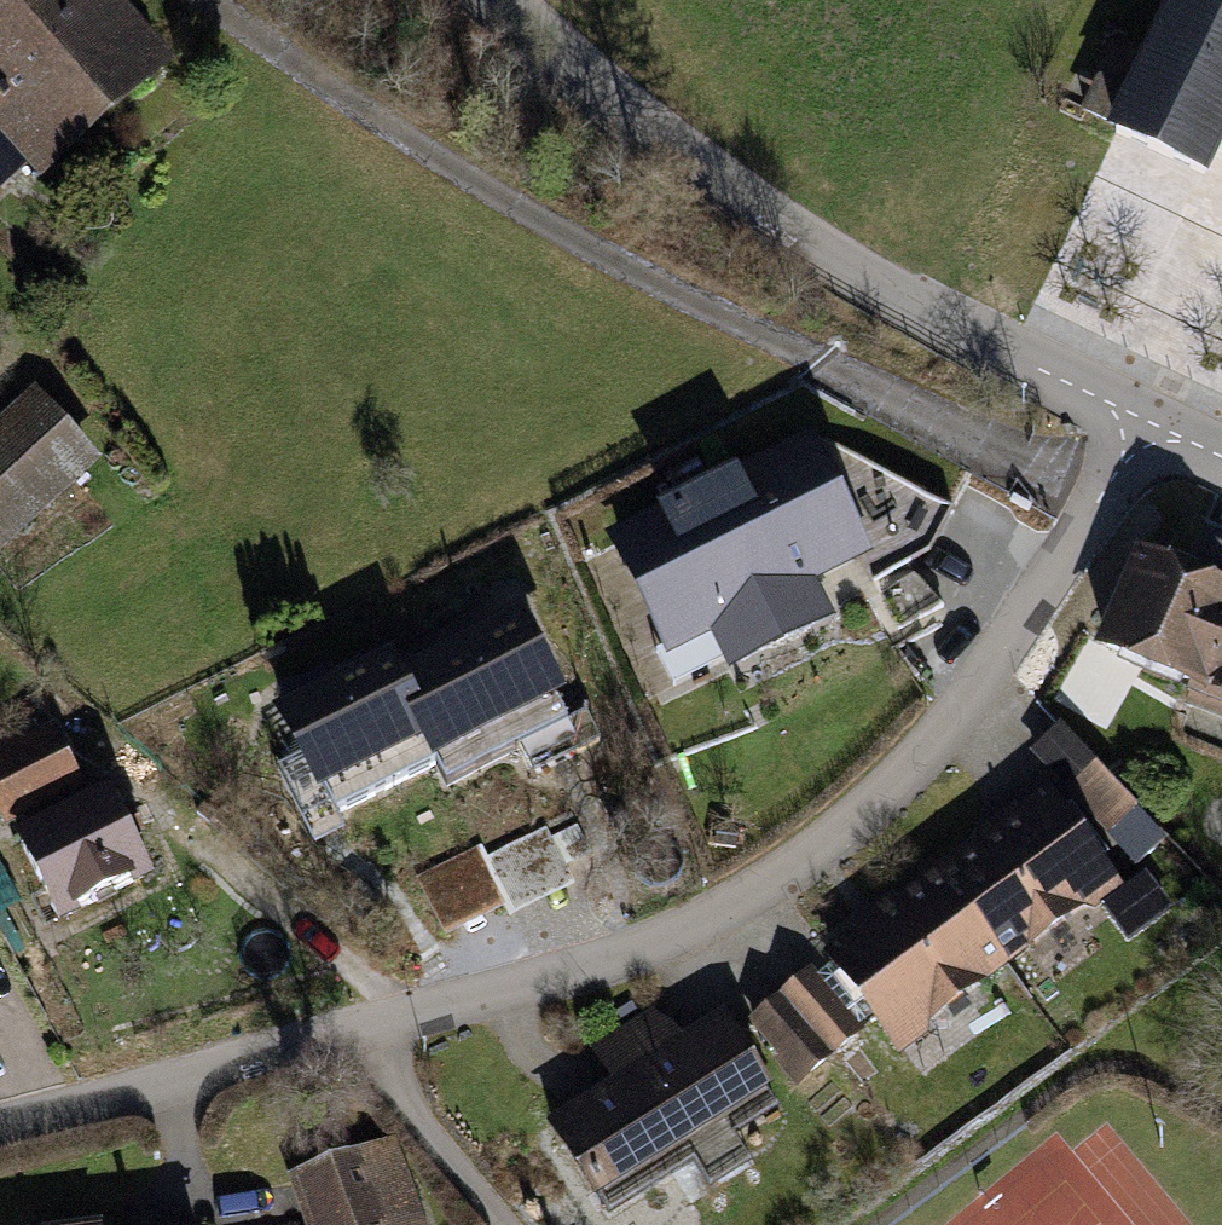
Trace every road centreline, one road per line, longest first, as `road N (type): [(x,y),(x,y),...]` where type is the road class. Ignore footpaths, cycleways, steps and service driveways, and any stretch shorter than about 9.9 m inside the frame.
road 1 (residential): [(1144,419),(1122,465),(934,743),(840,833),(784,872),(607,958),(0,1125)]
road 2 (track): [(1098,502),(527,211),(210,0)]
road 3 (residential): [(1144,419),(870,279),(718,181)]
road 4 (unclassified): [(718,181),(504,0)]

